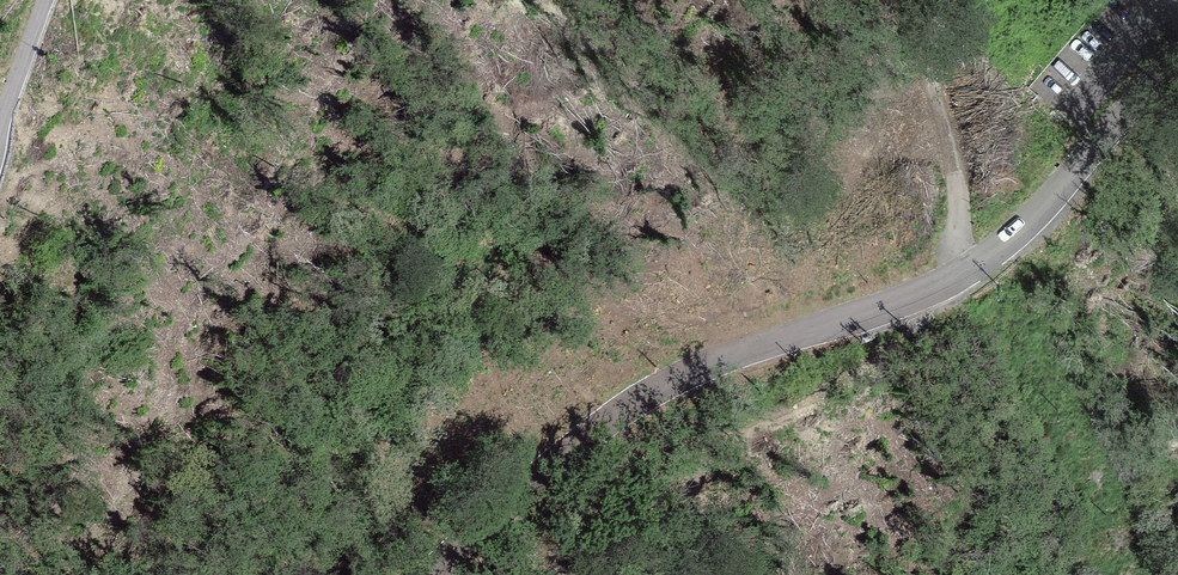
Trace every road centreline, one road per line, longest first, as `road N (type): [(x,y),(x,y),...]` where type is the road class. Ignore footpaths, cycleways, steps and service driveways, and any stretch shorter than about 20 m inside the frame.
road 1 (unclassified): [(1177,56),(1003,248),(896,308),(706,367),(617,420),(434,574)]
road 2 (track): [(954,0),(928,83),(953,169),(962,276)]
road 3 (unclassified): [(0,125),(45,0)]

